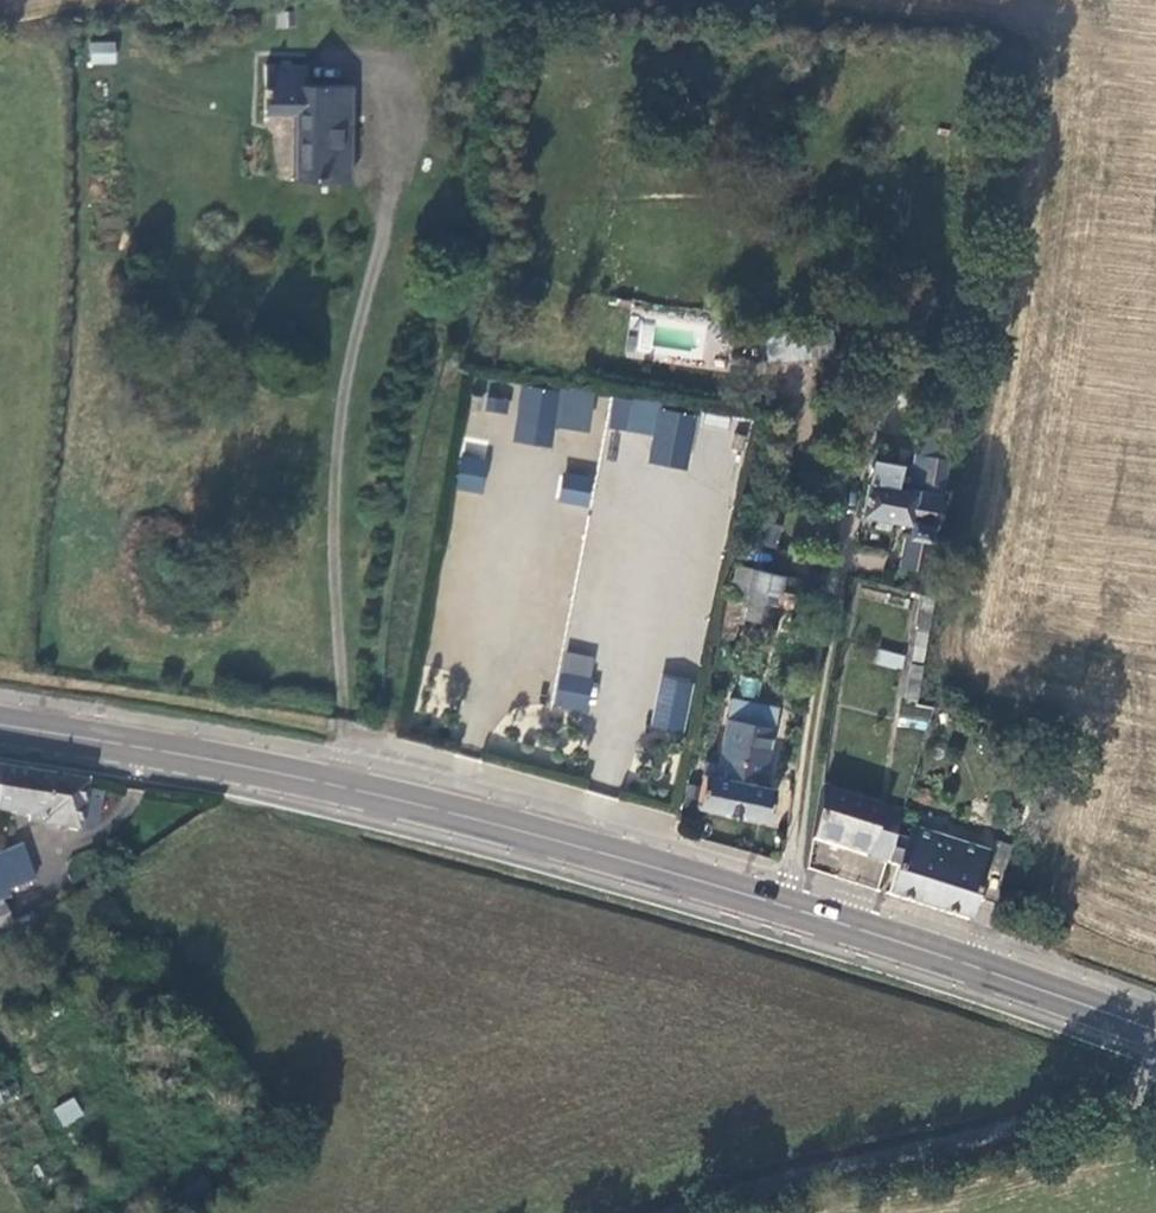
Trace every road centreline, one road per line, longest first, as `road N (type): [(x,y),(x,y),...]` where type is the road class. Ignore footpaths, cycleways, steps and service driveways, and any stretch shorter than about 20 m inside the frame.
road 1 (secondary): [(0,726),(208,759),(591,851),(1155,1030)]
road 2 (unclassified): [(1155,1079),(1136,1091),(683,1212)]

